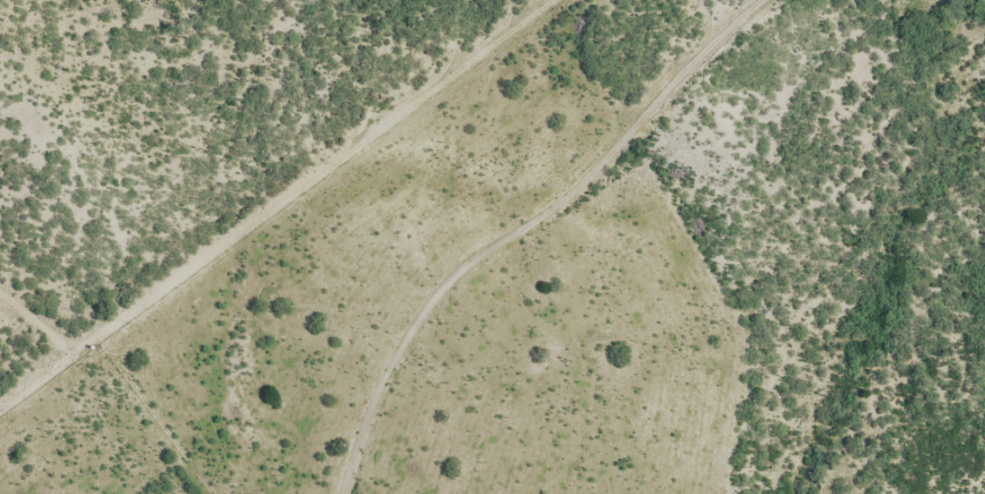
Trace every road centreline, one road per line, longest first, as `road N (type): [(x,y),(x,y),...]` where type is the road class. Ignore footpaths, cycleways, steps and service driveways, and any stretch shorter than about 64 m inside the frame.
road 1 (residential): [(0,453),(609,0)]
road 2 (track): [(395,493),(455,348),(837,12)]

